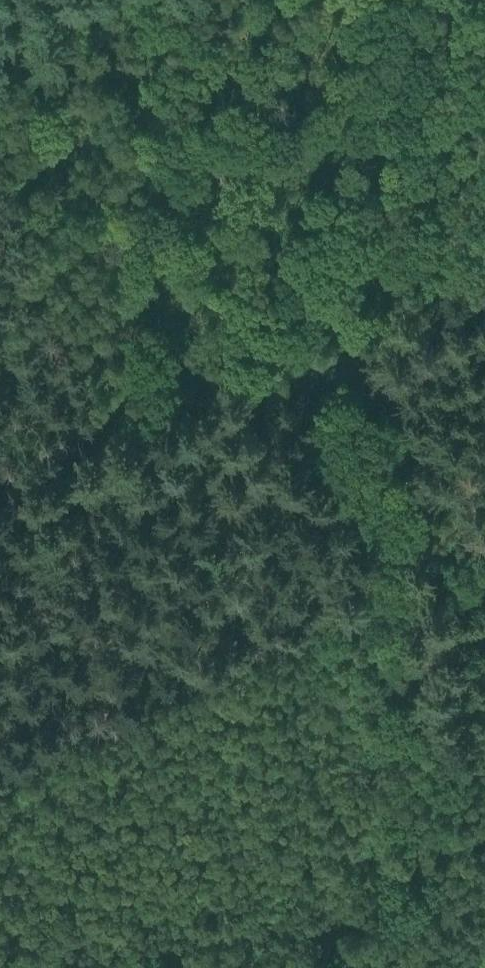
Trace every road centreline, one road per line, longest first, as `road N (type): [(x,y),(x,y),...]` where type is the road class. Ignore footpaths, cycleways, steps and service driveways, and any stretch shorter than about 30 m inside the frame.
road 1 (track): [(484,802),(297,386)]
road 2 (track): [(38,967),(127,944),(484,892)]
road 3 (track): [(484,300),(121,472)]
road 4 (track): [(121,472),(0,199)]
road 5 (track): [(121,472),(0,529)]

